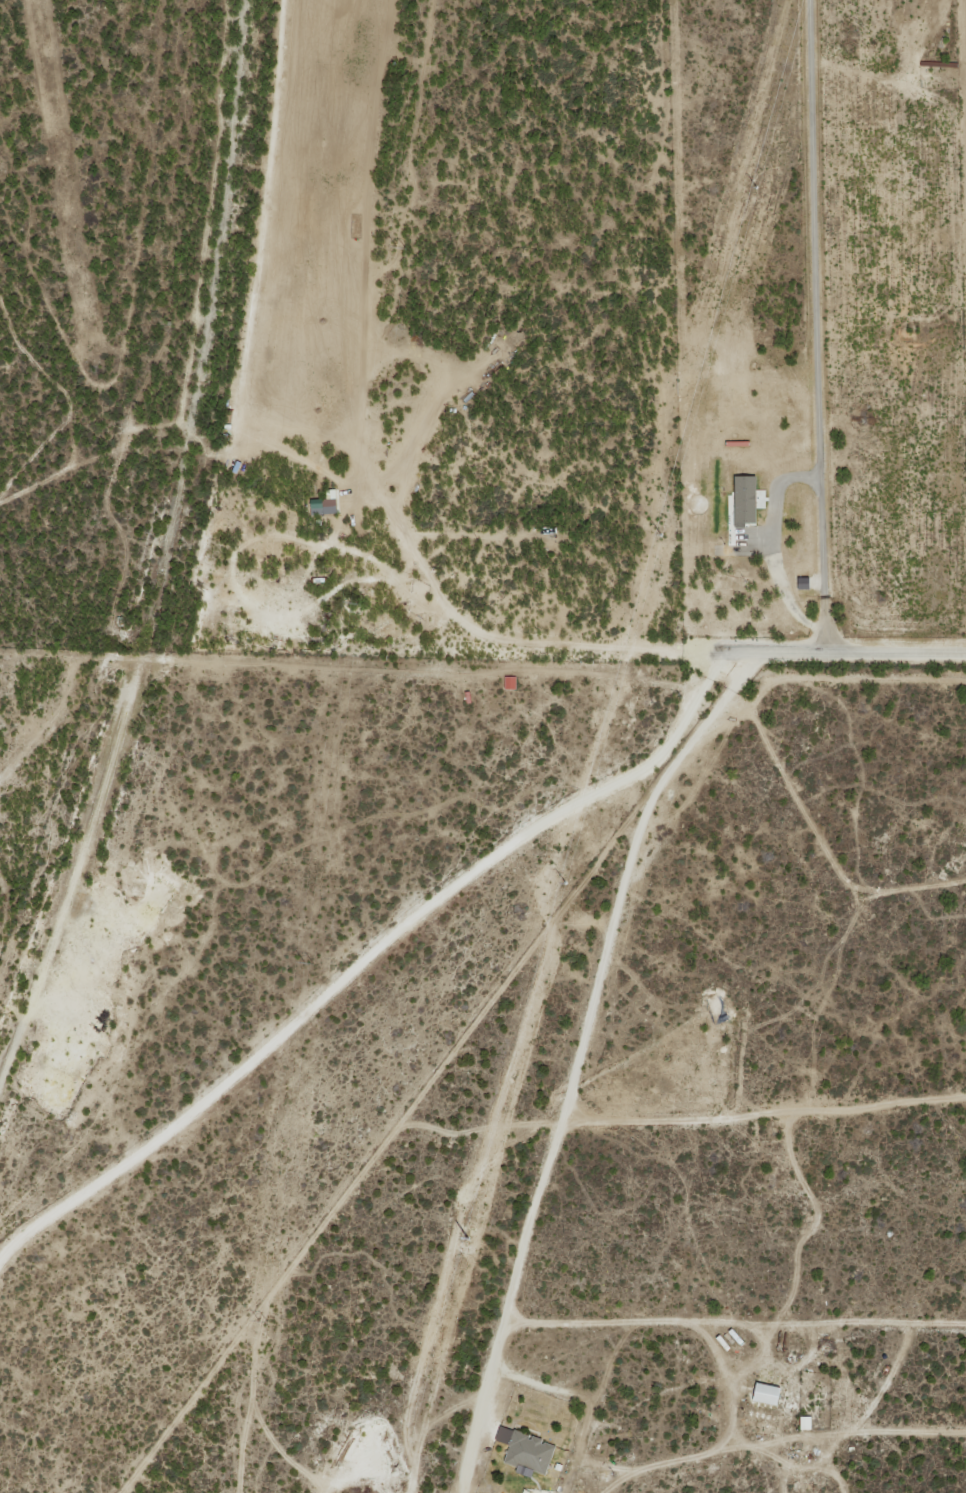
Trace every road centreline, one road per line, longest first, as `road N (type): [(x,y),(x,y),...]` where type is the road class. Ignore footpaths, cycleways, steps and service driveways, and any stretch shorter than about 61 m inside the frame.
road 1 (residential): [(965,652),(715,651)]

